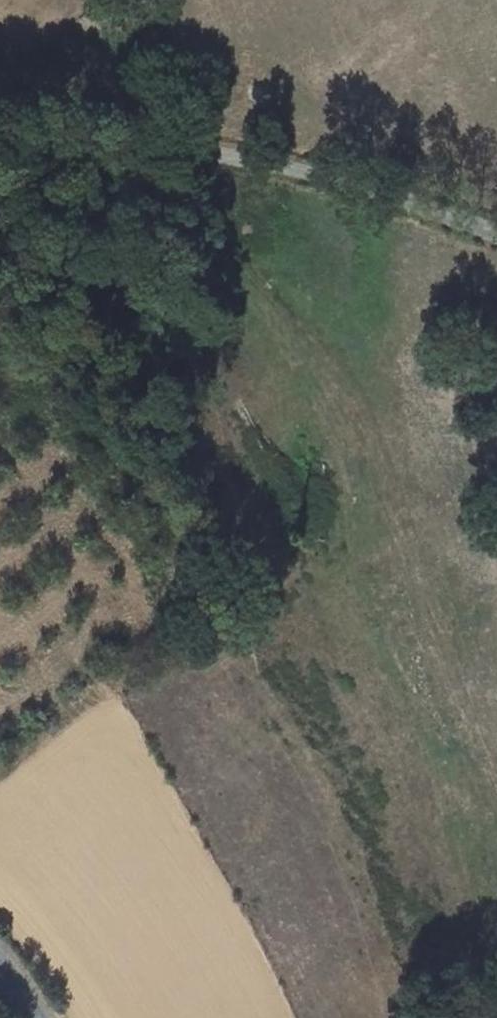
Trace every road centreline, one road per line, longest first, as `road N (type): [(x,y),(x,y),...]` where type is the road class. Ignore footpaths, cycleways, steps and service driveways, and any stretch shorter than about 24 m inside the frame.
road 1 (residential): [(0,149),(67,162),(234,162),(346,182),(496,240)]

